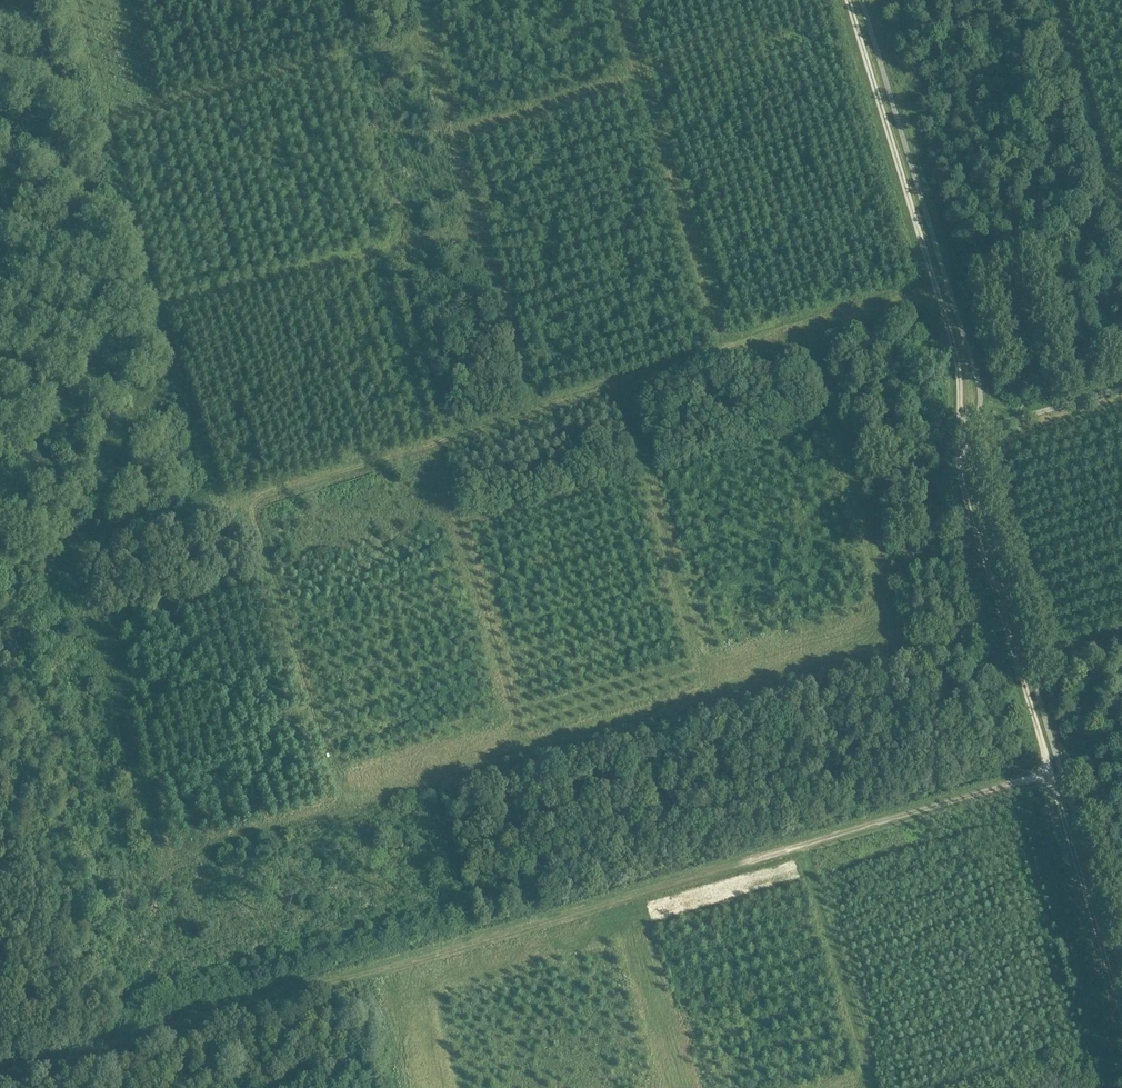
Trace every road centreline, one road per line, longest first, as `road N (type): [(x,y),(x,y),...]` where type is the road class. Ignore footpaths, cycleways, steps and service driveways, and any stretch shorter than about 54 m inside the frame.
road 1 (track): [(1121,1006),(957,450),(959,369),(850,0)]

